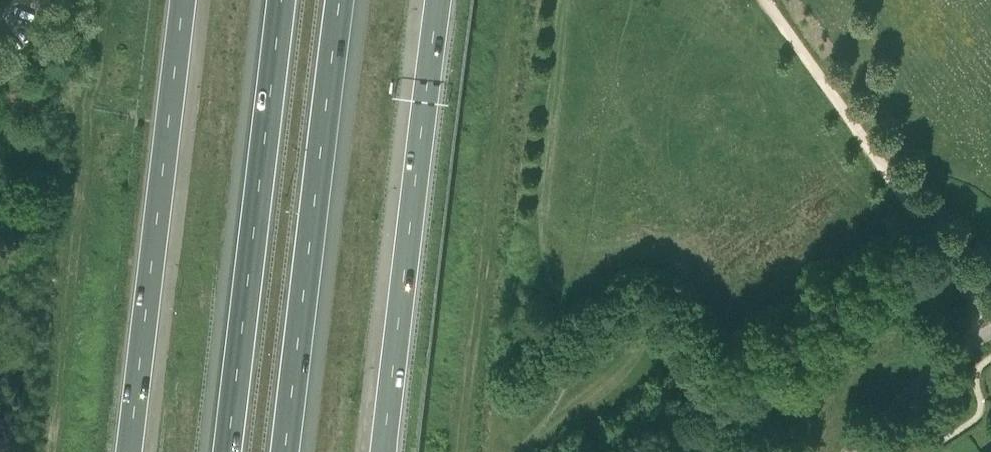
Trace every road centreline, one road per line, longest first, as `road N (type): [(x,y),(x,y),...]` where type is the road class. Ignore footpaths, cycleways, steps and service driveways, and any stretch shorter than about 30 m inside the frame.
road 1 (trunk): [(383,451),(441,0)]
road 2 (motorway): [(284,451),(341,0)]
road 3 (trunk): [(183,0),(128,451)]
road 4 (motorway): [(282,0),(228,451)]
road 5 (track): [(990,320),(765,0)]

